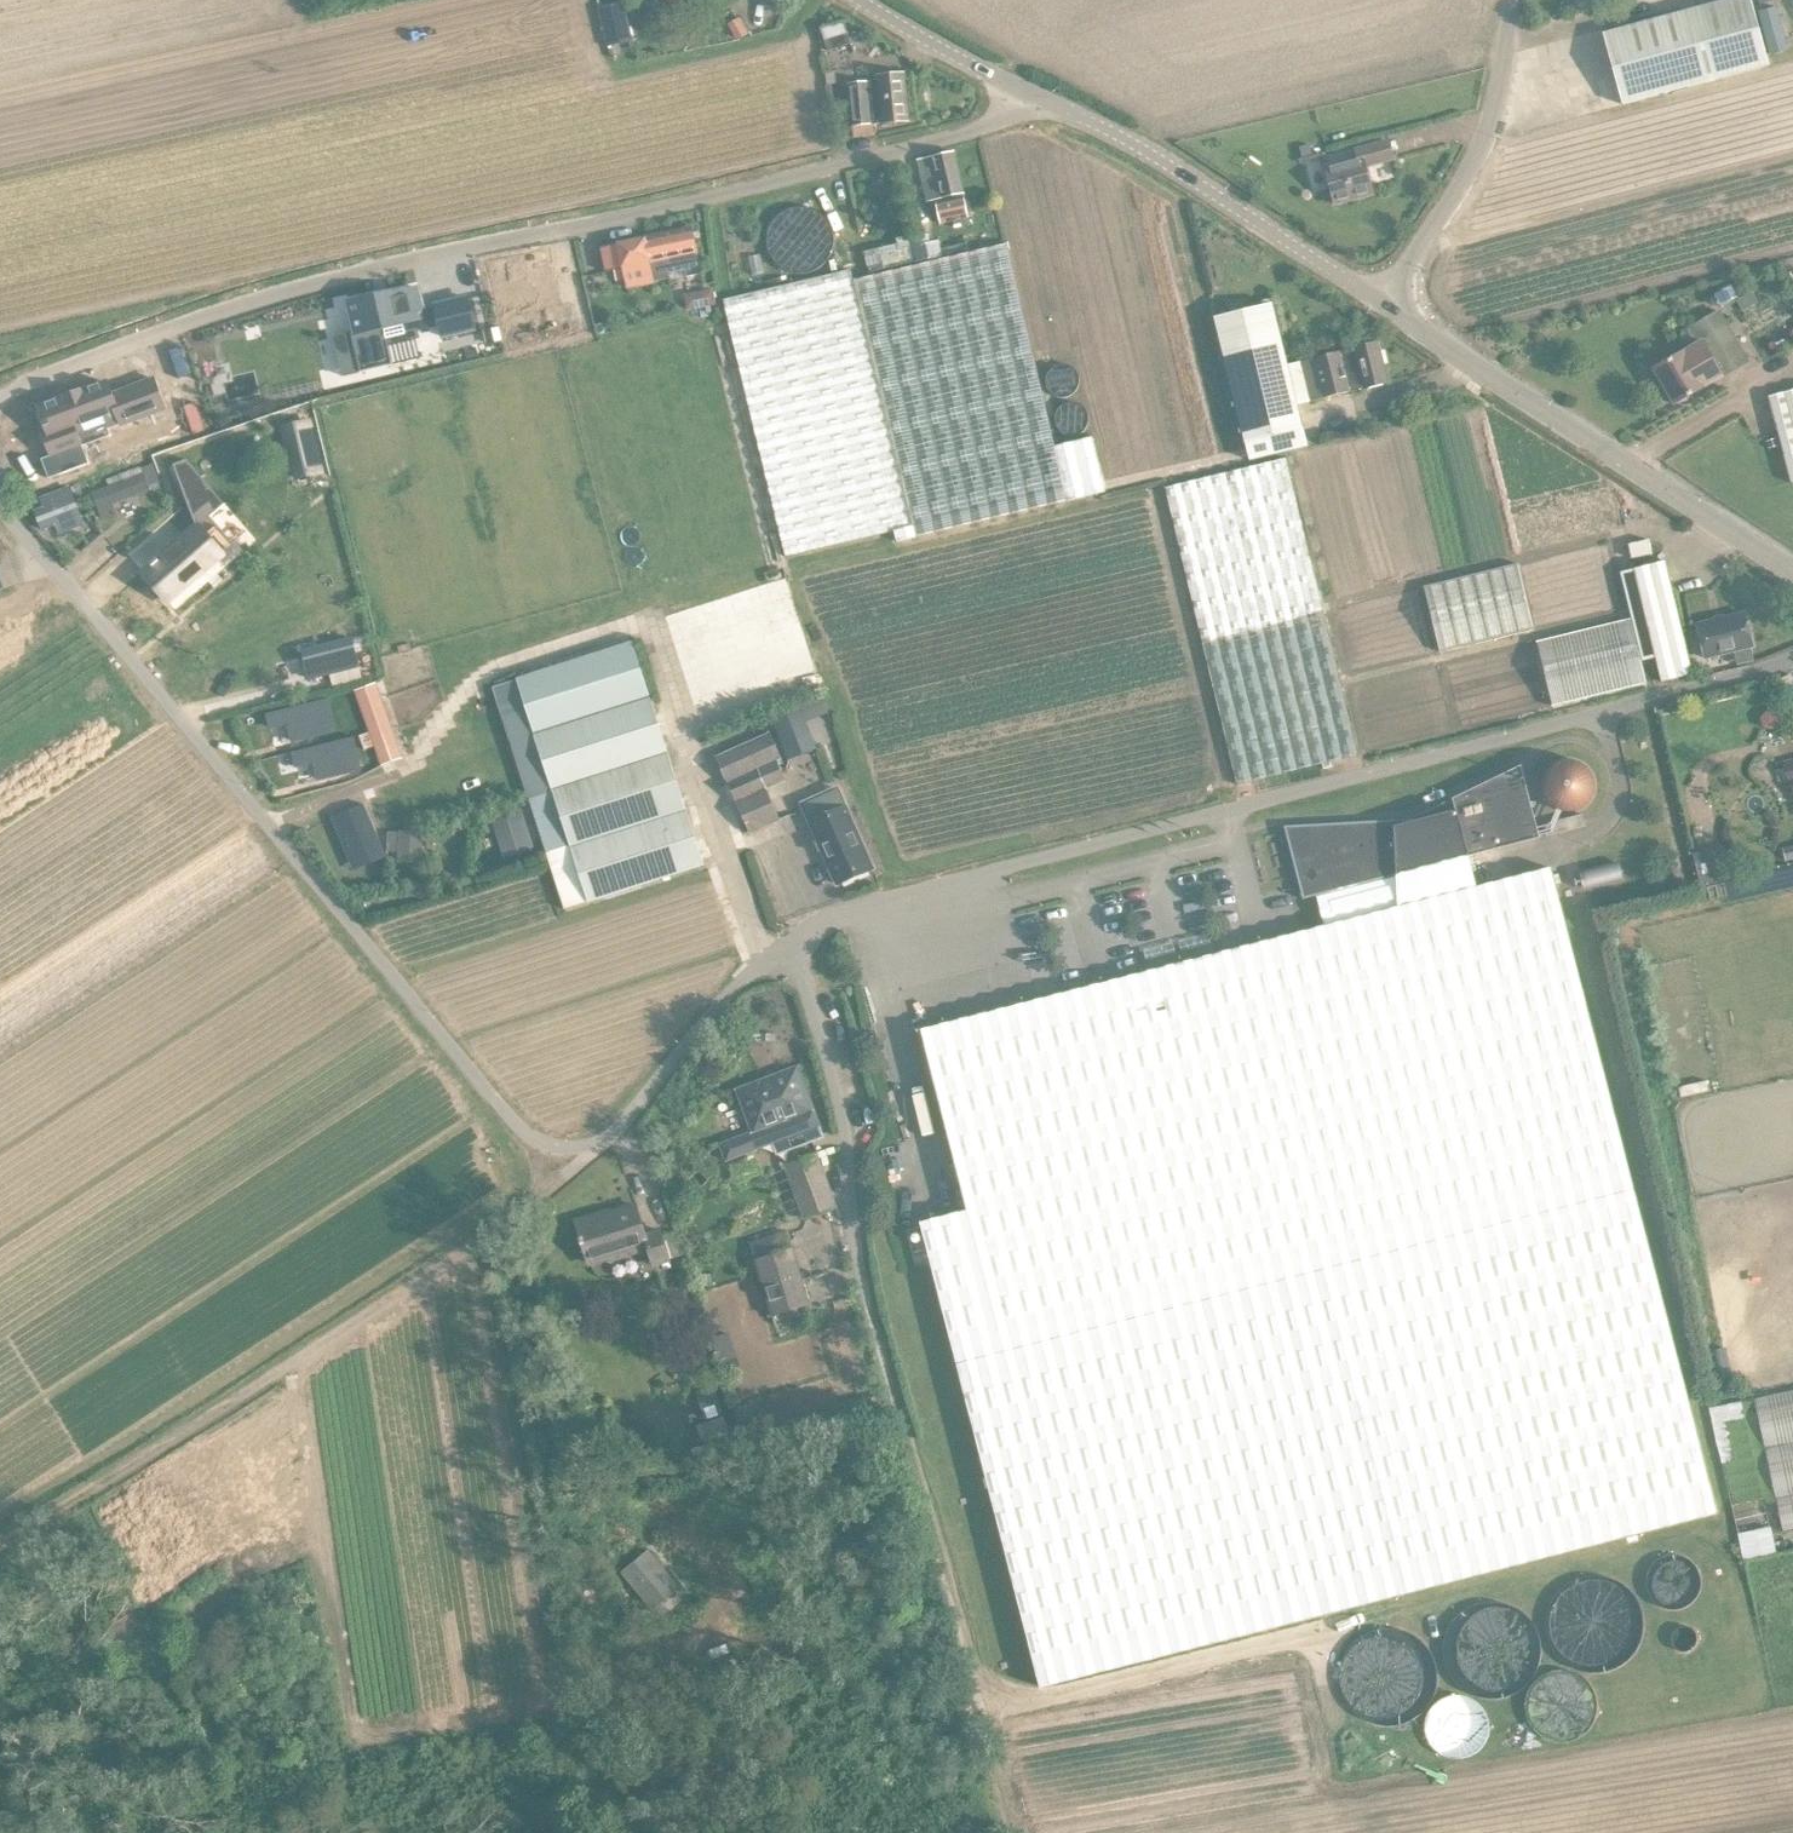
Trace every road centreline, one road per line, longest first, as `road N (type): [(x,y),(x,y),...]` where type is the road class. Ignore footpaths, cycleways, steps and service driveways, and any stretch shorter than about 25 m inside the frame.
road 1 (unclassified): [(1060,104),(347,270),(79,357),(0,398)]
road 2 (unclassified): [(85,601),(555,1167),(635,1112),(764,975),(798,950)]
road 3 (unclassified): [(798,950),(828,917),(922,885),(1792,658)]
road 4 (unclassified): [(987,1736),(866,1281),(849,1137),(798,950)]
road 5 (track): [(629,1832),(554,1685),(487,1235)]
road 6 (track): [(487,1235),(262,1391),(0,1546)]
road 7 (unclassified): [(1792,572),(1382,296)]
road 8 (unclassified): [(1382,296),(1060,104)]
road 9 (unclassified): [(1382,296),(1494,131),(1514,0)]
road 10 (unclassified): [(1060,104),(843,0)]
road 11 (unclassified): [(85,601),(0,486)]

